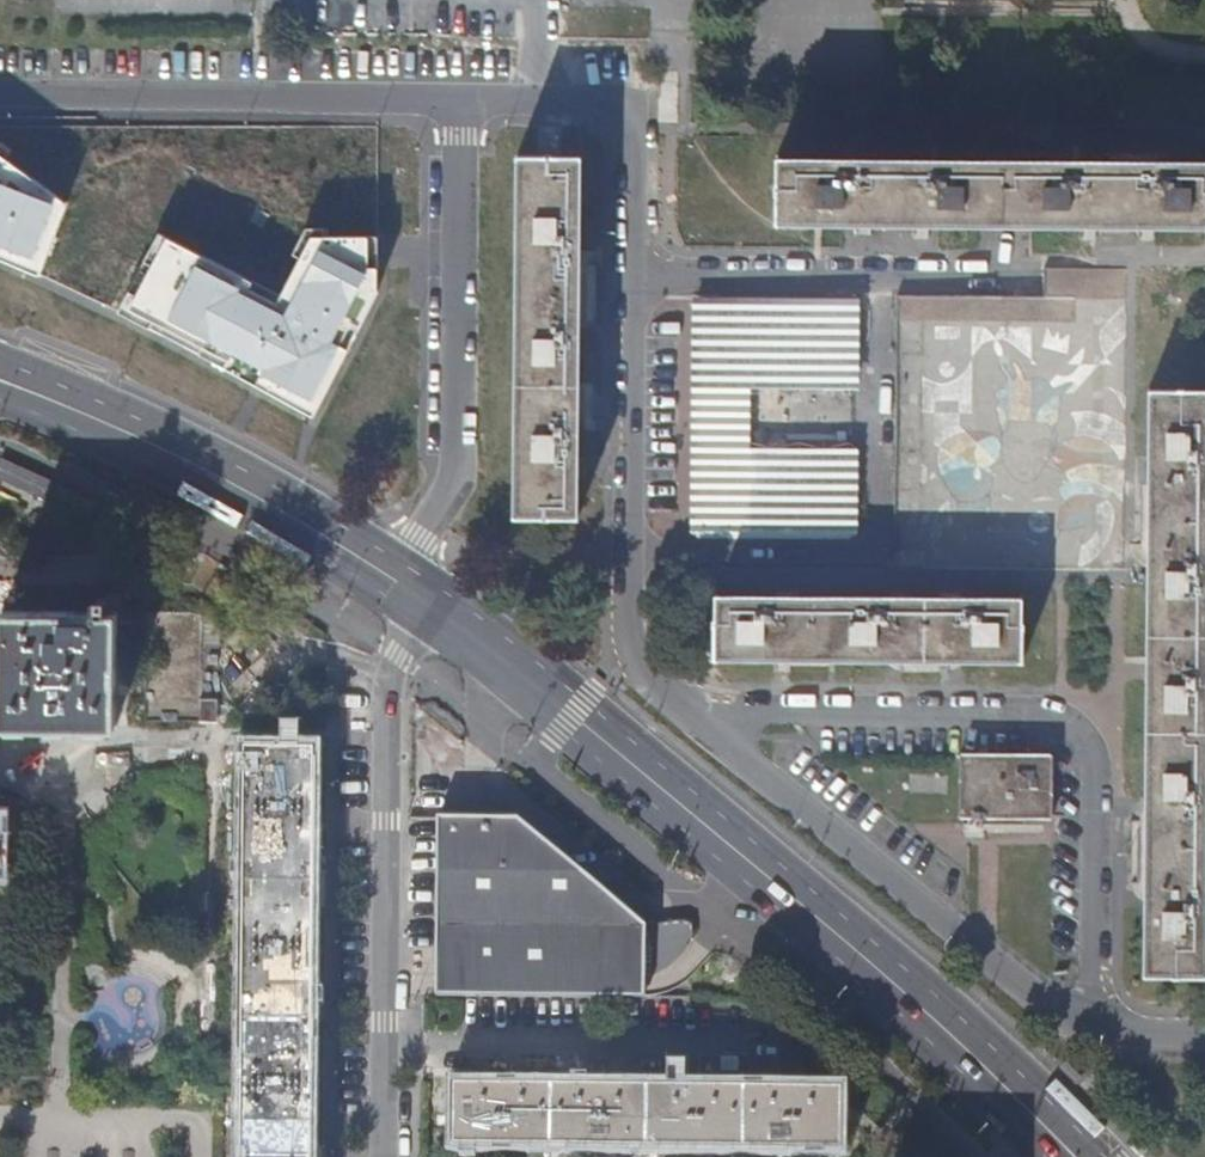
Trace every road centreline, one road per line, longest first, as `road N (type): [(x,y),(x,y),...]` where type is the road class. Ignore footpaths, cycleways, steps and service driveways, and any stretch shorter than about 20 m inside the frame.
road 1 (primary): [(430,602),(873,964),(1048,1127)]
road 2 (residential): [(1100,1021),(1099,769),(1091,744),(1070,722),(1038,714),(736,715),(676,699)]
road 3 (residential): [(676,699),(642,671),(632,631),(631,130),(607,107)]
road 4 (residential): [(388,1156),(388,703),(397,659),(430,602)]
road 5 (residential): [(1100,1021),(1056,1006),(676,699)]
road 6 (residential): [(455,104),(454,489),(397,580)]
road 7 (residential): [(0,97),(455,104)]
road 8 (primary): [(58,403),(220,477),(397,580)]
road 9 (residential): [(455,104),(607,107)]

